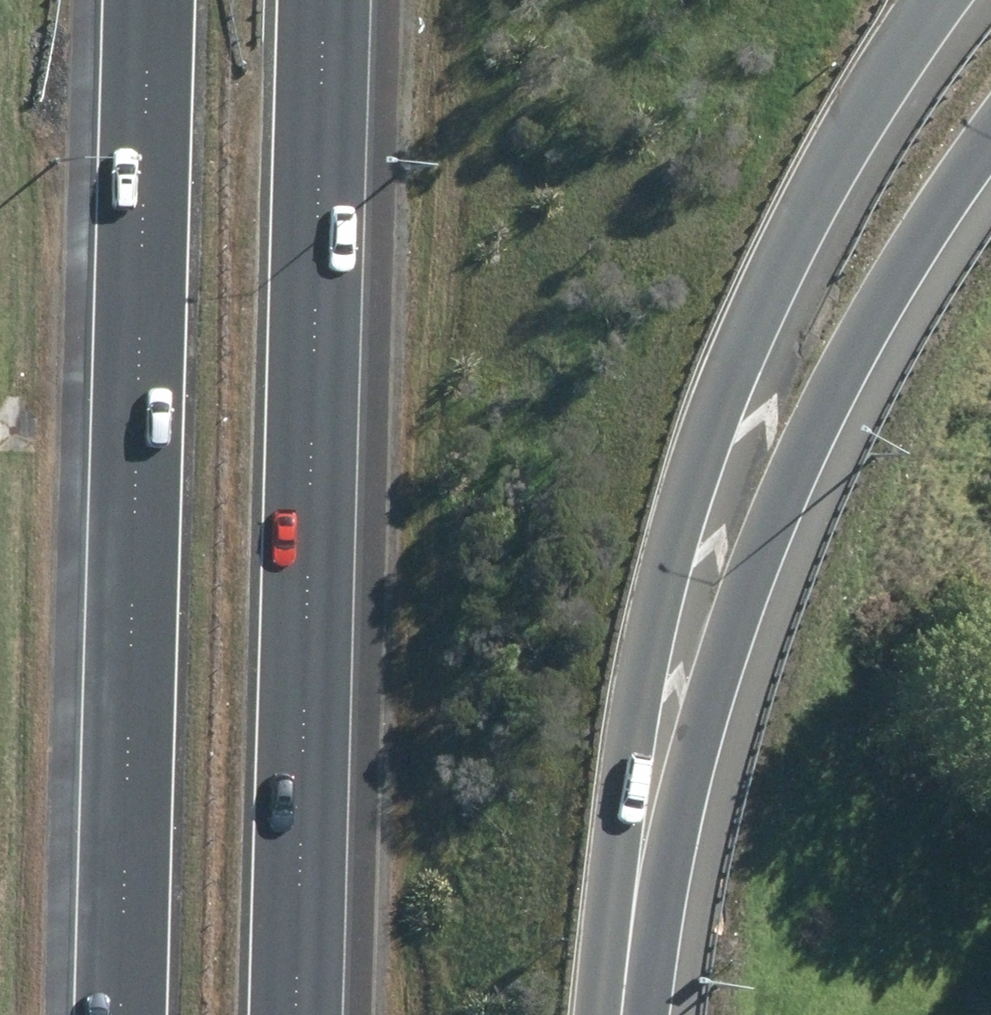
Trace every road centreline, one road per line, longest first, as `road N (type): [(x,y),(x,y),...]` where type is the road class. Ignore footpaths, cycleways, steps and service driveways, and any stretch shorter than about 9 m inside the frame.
road 1 (motorway): [(936,0),(762,293),(665,537),(627,709),(627,1001)]
road 2 (motorway): [(123,1014),(151,0)]
road 3 (motorway): [(326,0),(299,1014)]
road 4 (motorway): [(990,131),(808,436),(627,1001)]

